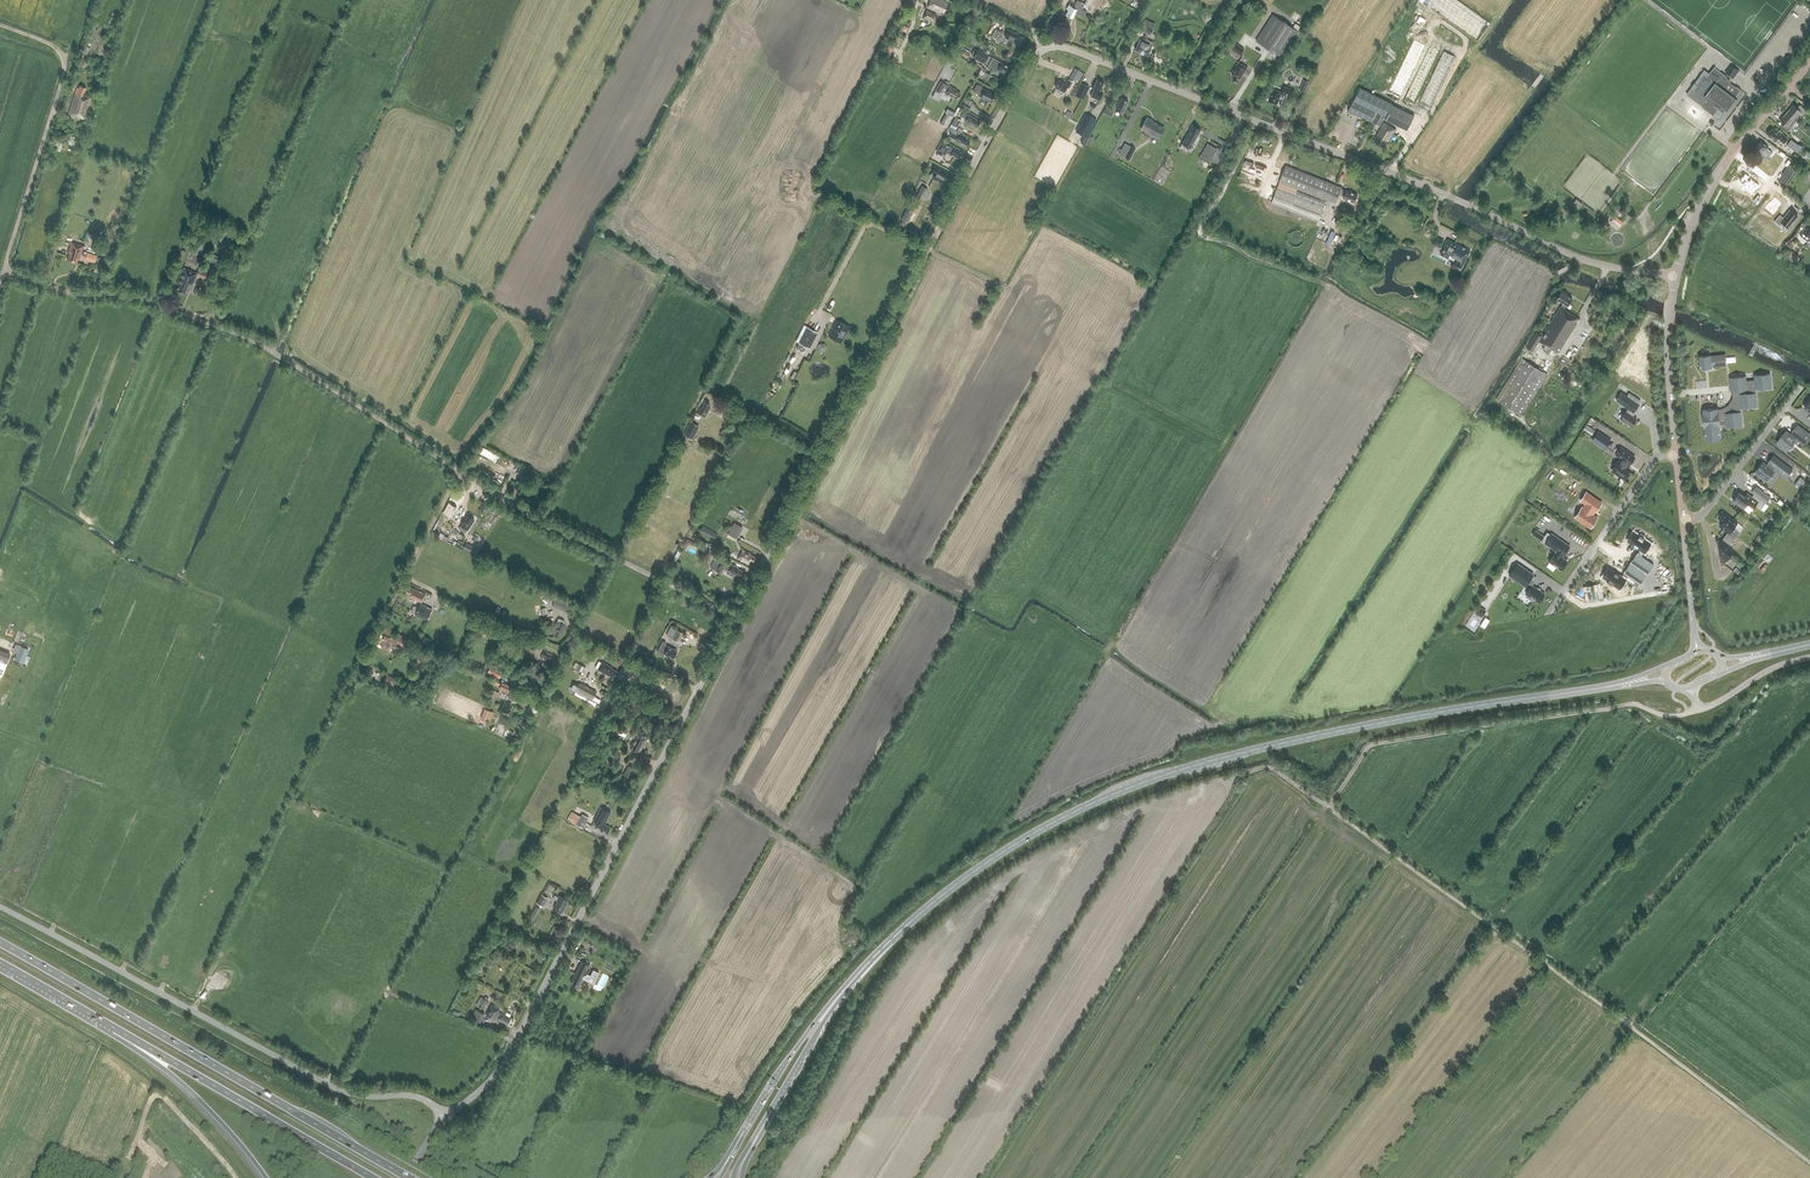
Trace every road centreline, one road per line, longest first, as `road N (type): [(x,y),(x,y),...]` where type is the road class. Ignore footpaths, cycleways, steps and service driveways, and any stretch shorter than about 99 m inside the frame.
road 1 (unclassified): [(449,1121),(521,1030),(930,245),(1041,52),(1050,48)]
road 2 (track): [(1689,713),(1633,704),(1372,745),(1331,805),(1809,1162)]
road 3 (primary): [(834,1003),(964,879),(1126,789),(1325,734),(1610,686)]
road 4 (track): [(735,617),(509,506),(253,341),(134,296),(77,293),(4,270)]
road 5 (unclassified): [(1673,277),(1580,259),(1452,199),(1050,48)]
road 6 (unclassified): [(449,1121),(421,1098),(341,1092),(0,907)]
road 7 (trunk): [(409,1177),(0,942)]
road 8 (trunk): [(115,1028),(374,1177)]
road 9 (track): [(4,270),(65,66),(59,49),(0,25)]
road 10 (tertiary): [(1673,277),(1734,149),(1791,87)]
road 11 (trunk): [(115,1028),(206,1105),(267,1177)]
road 12 (residential): [(1675,454),(1651,465),(1549,613)]
road 13 (residential): [(1681,519),(1702,514),(1796,389)]
road 14 (tertiary): [(1675,454),(1666,353),(1673,277)]
road 15 (primary): [(834,1003),(783,1068),(736,1150)]
road 16 (track): [(927,251),(864,227),(814,321)]
road 17 (track): [(460,473),(382,626)]
road 18 (track): [(566,616),(571,636),(697,692)]
road 19 (primary): [(754,1139),(834,1003)]
road 20 (tertiary): [(1697,651),(1681,519)]
road 21 (trunk): [(0,962),(115,1028)]
road 22 (unclassified): [(1699,710),(1778,666),(1809,657)]

